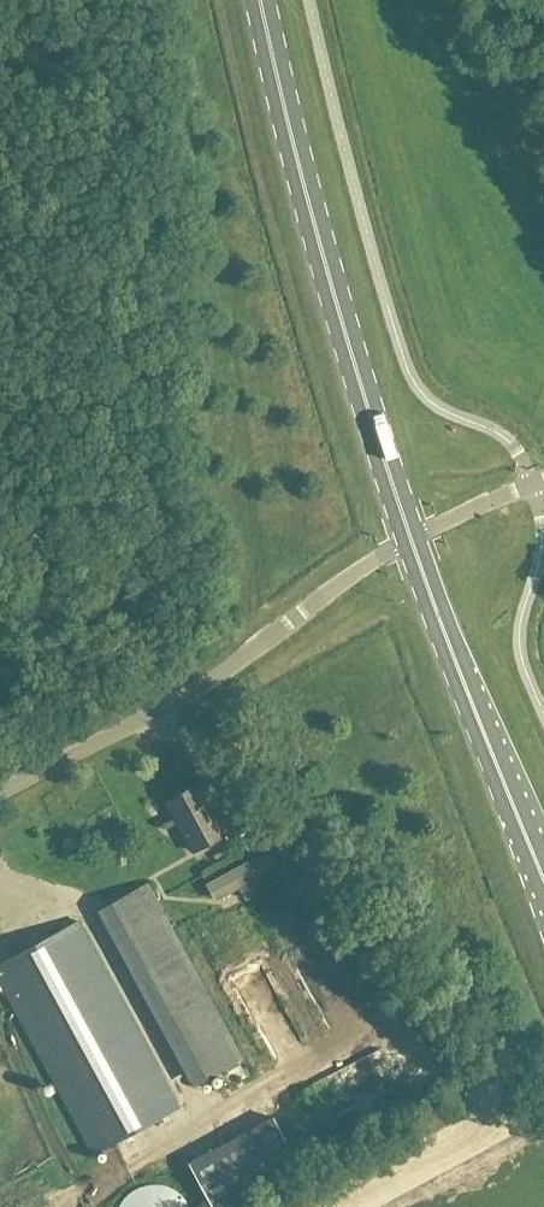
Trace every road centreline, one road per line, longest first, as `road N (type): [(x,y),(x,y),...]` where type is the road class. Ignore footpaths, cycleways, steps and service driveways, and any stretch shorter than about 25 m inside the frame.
road 1 (primary): [(414,544),(365,401),(259,0)]
road 2 (unclassified): [(0,795),(179,700),(414,544)]
road 3 (primary): [(543,879),(414,544)]
road 4 (unclassified): [(414,544),(543,480)]

